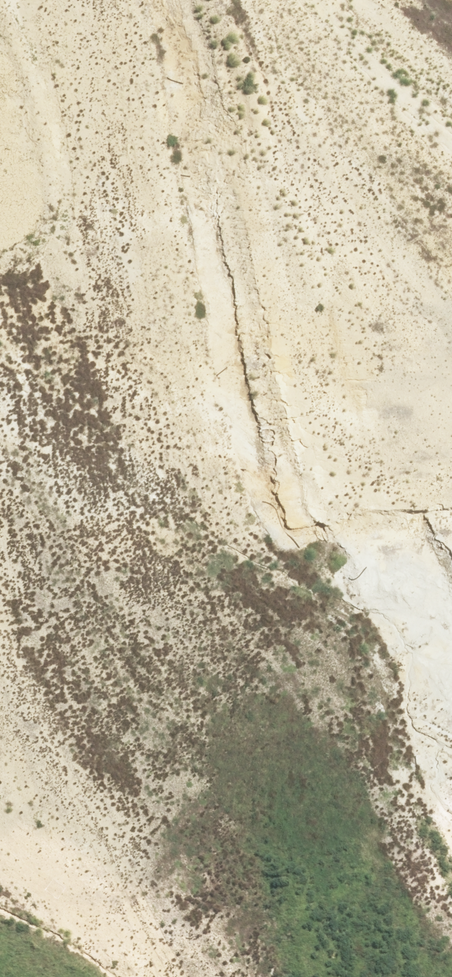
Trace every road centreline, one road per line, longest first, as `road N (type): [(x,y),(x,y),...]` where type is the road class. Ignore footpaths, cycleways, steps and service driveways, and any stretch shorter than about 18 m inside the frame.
road 1 (unknown): [(219,976),(304,822),(335,724),(348,553),(219,0)]
road 2 (residential): [(22,897),(104,740),(116,689),(98,517),(0,53)]
road 3 (unknown): [(0,884),(170,976)]

